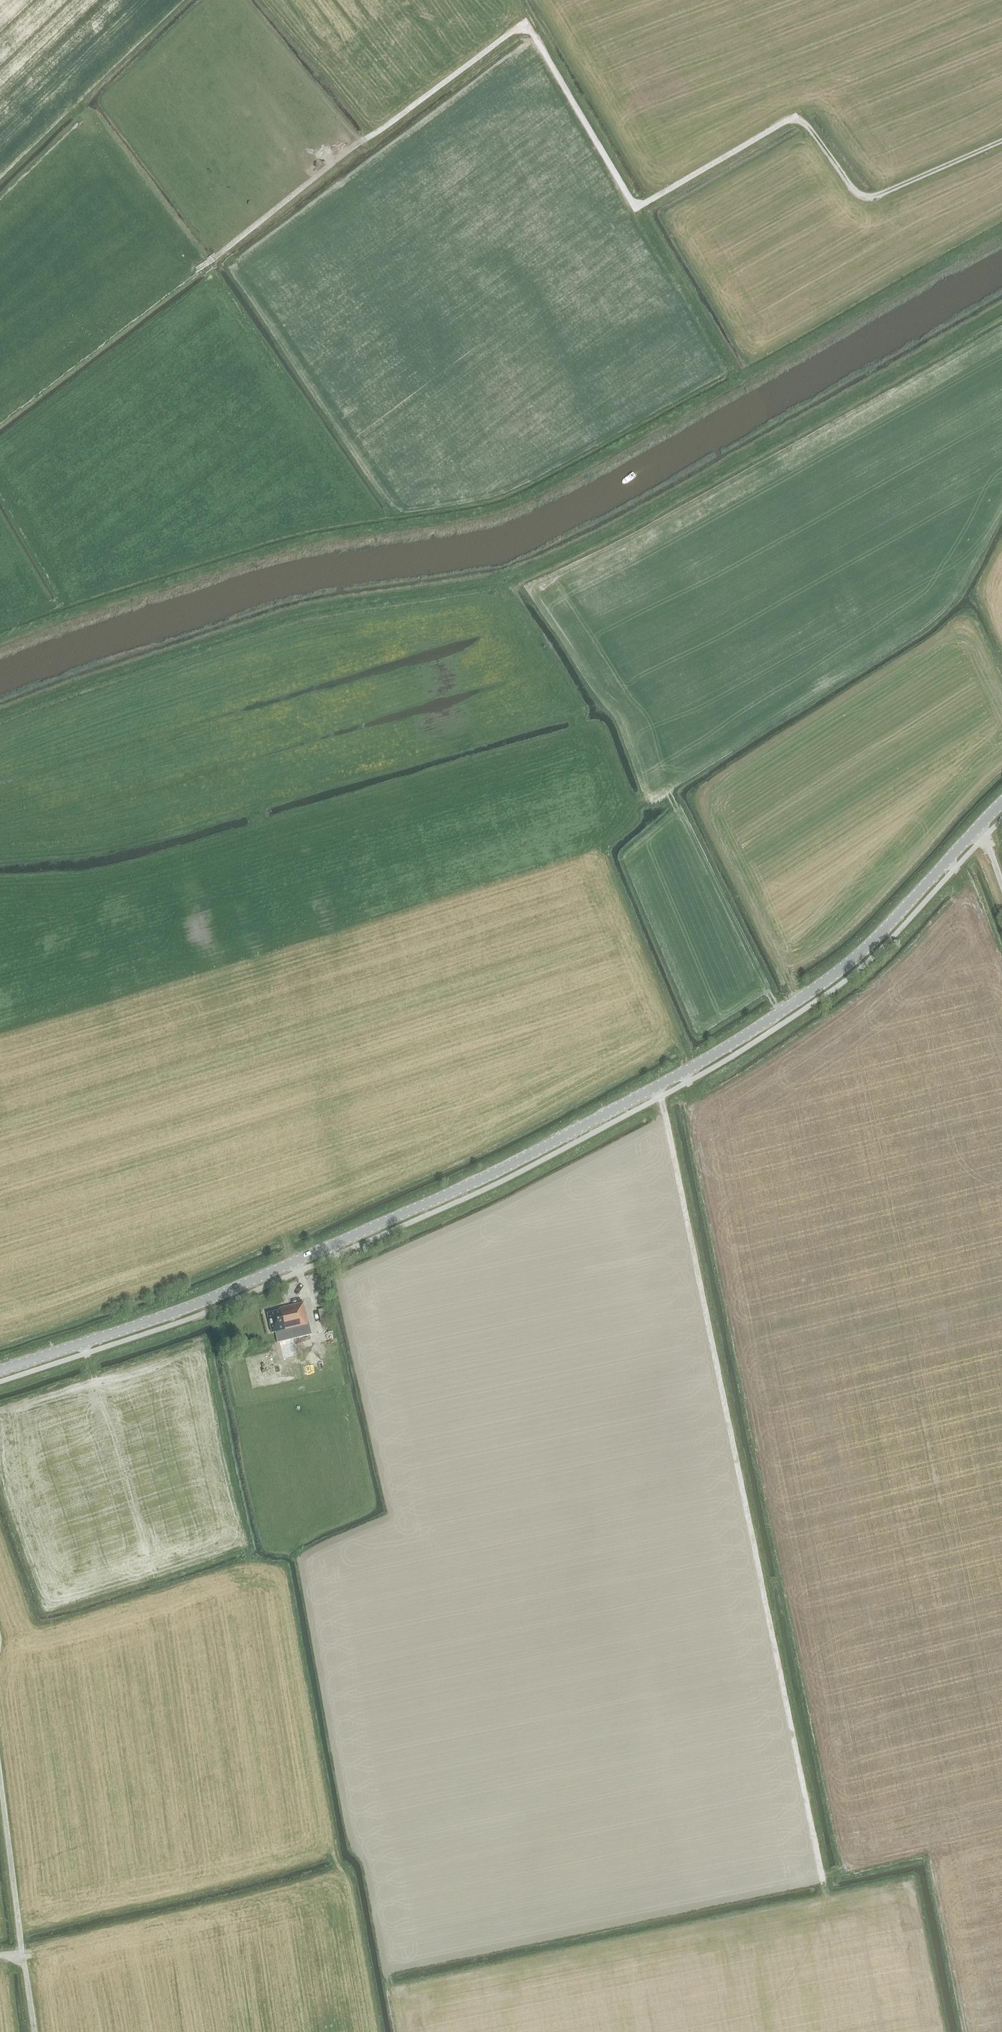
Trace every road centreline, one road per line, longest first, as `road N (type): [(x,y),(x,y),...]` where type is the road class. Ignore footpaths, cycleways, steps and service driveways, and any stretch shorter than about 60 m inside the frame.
road 1 (tertiary): [(0,1372),(386,1221),(658,1086),(848,964),(1001,804)]

